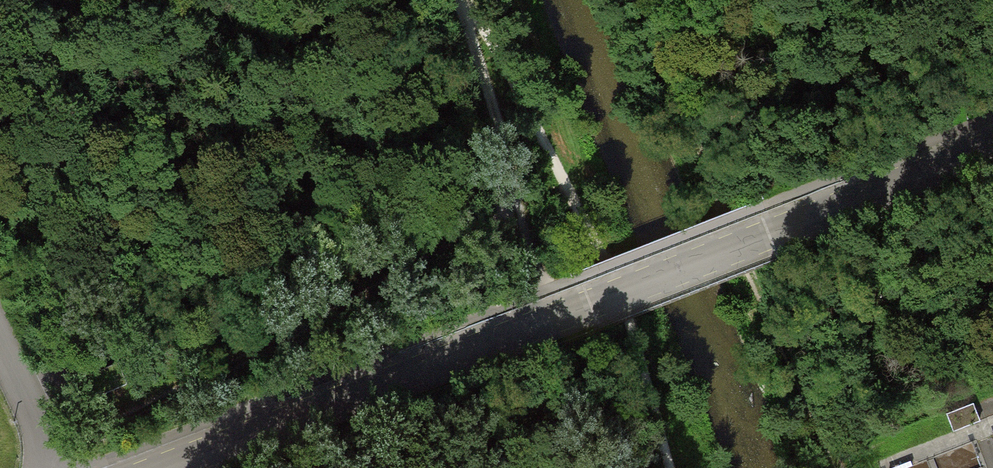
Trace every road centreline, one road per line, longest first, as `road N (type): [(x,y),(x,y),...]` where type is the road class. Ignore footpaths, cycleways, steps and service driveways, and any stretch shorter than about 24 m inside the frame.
road 1 (unclassified): [(162,467),(992,145)]
road 2 (track): [(74,467),(109,429),(523,217),(463,0)]
road 3 (track): [(463,0),(495,45),(605,260),(667,467)]
road 4 (track): [(211,0),(384,287)]
road 5 (track): [(841,467),(710,176)]
road 6 (track): [(710,176),(645,0)]

